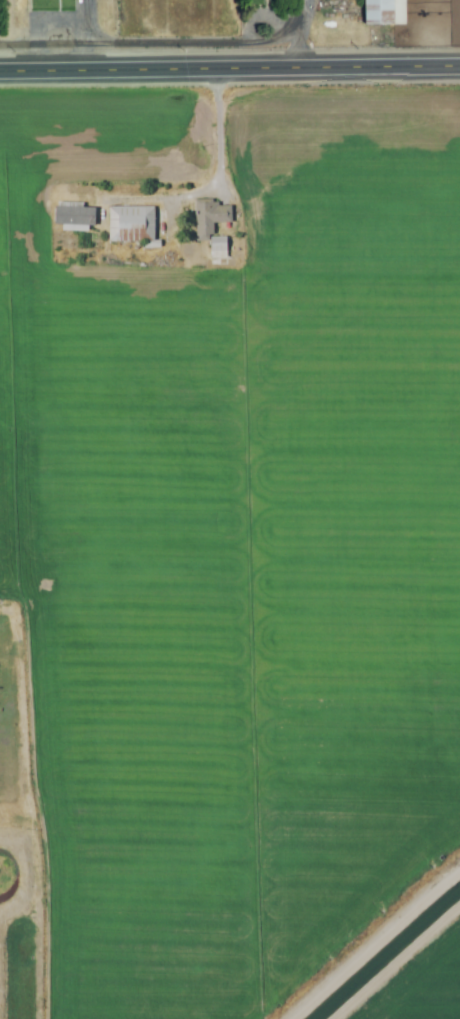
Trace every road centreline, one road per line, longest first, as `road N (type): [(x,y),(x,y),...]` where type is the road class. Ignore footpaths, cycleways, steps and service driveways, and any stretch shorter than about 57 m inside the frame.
road 1 (primary): [(459,64),(0,69)]

